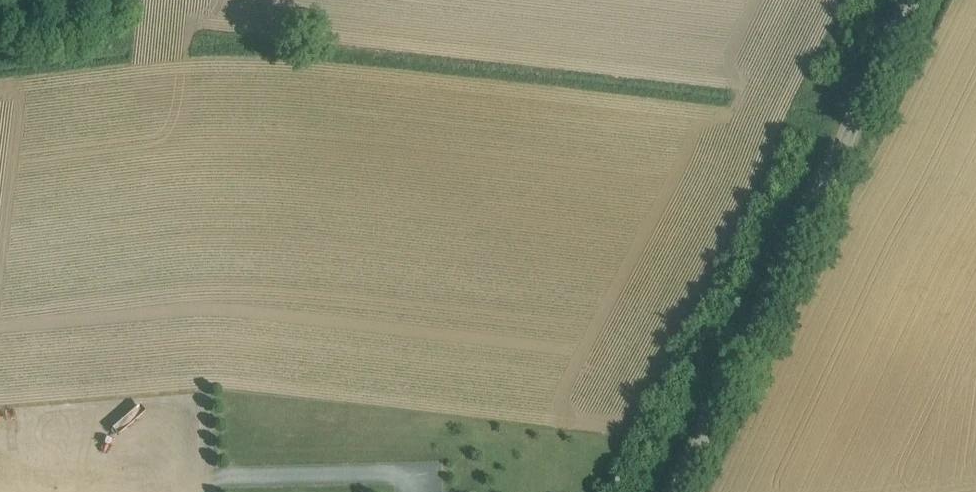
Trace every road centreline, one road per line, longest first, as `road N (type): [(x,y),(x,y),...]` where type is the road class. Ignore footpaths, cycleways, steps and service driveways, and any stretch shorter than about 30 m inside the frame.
road 1 (unclassified): [(681,491),(915,0)]

